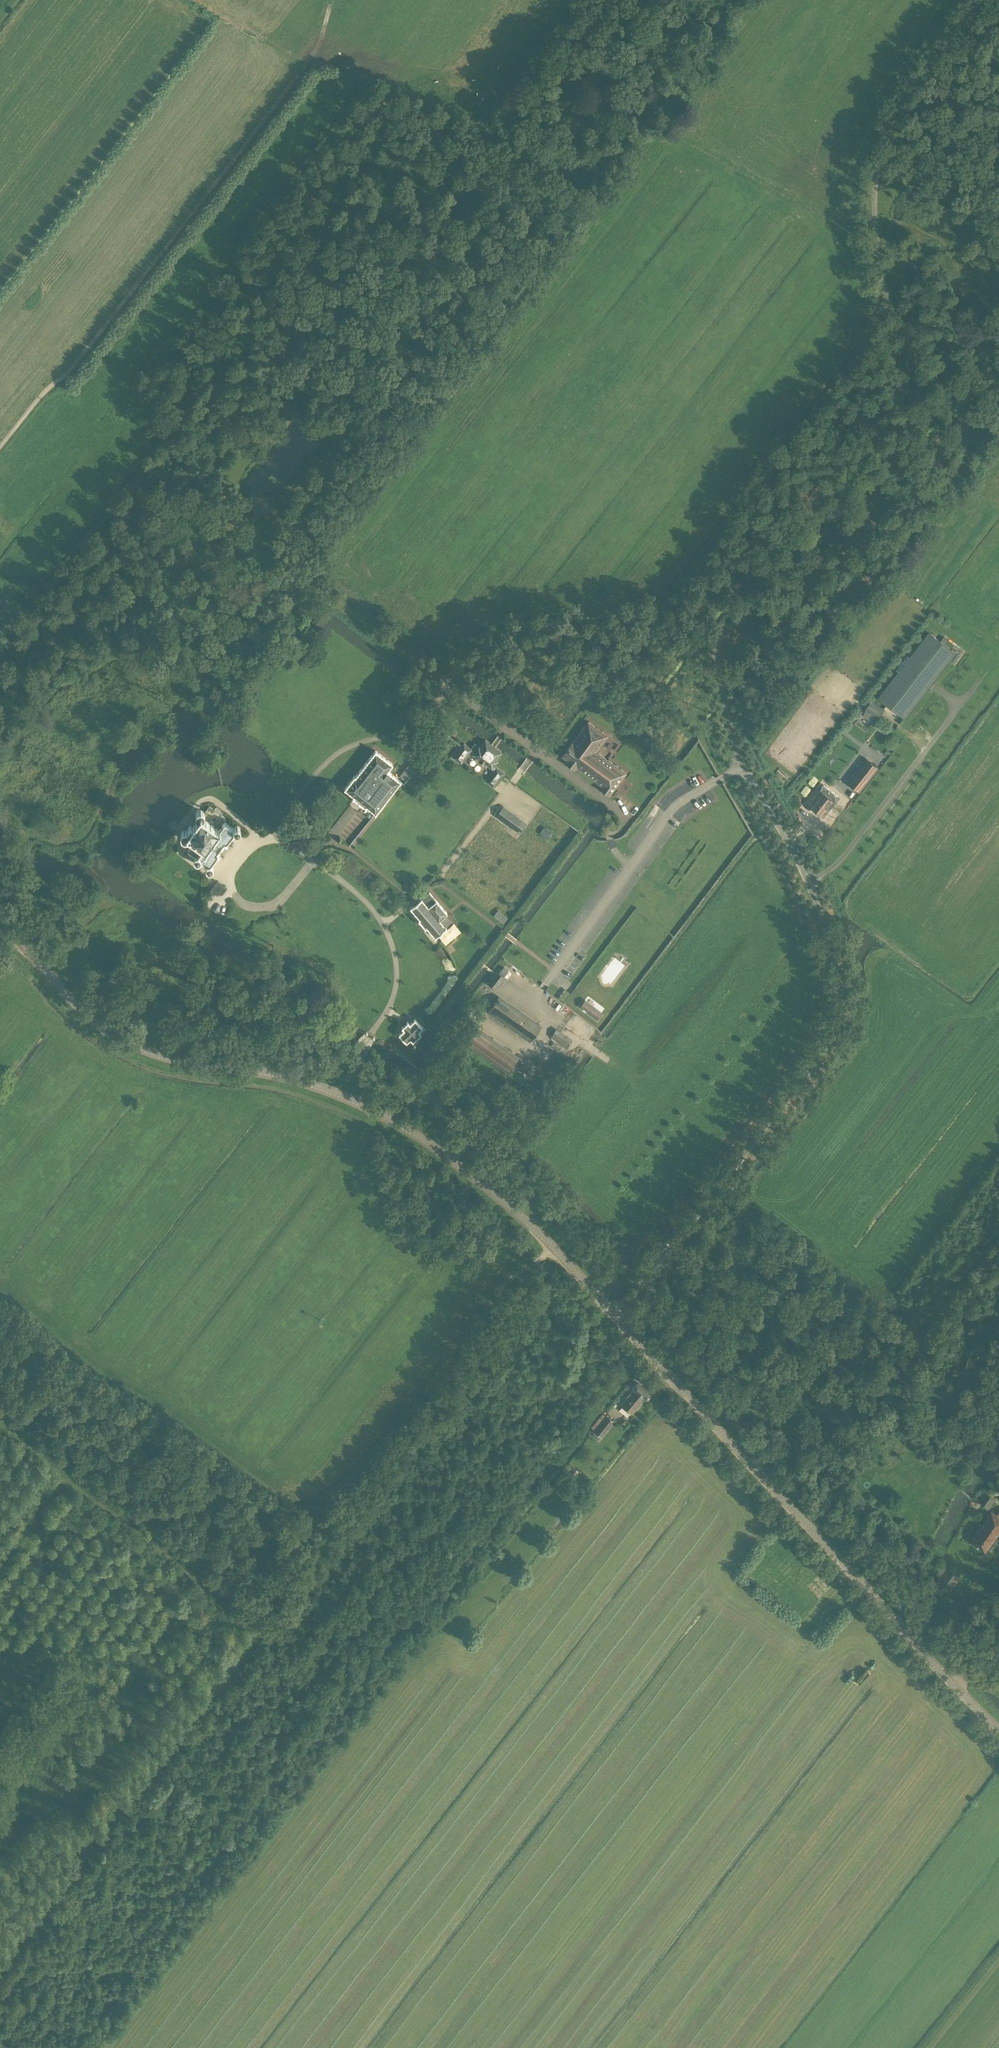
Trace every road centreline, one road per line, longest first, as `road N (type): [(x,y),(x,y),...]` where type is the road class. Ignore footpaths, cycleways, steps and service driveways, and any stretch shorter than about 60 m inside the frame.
road 1 (unclassified): [(613,1313),(830,1040),(839,1011),(837,958),(738,739),(725,643),(896,410),(895,344),(875,239),(878,143),(899,92),(974,0)]
road 2 (tertiary): [(613,1313),(509,1207),(419,1138),(367,1107),(289,1078),(179,1061),(125,1041),(70,999),(0,918)]
road 3 (tertiary): [(998,1731),(613,1313)]
road 4 (track): [(316,1517),(459,1362),(497,1292),(553,1248)]
road 5 (track): [(262,1629),(316,1517)]

